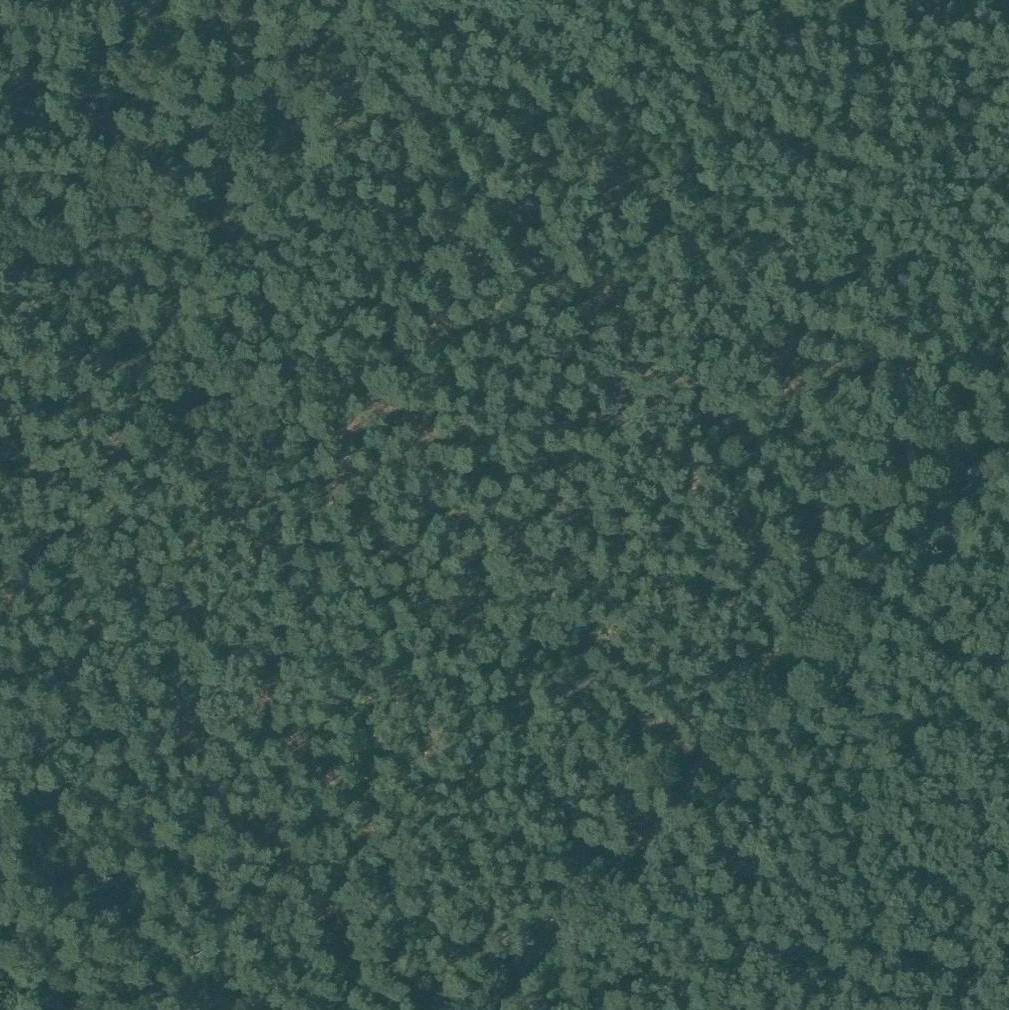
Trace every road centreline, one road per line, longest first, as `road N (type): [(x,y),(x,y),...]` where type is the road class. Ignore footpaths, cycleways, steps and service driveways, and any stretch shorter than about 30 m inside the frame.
road 1 (unclassified): [(1008,438),(473,1009)]
road 2 (track): [(678,795),(951,1009)]

